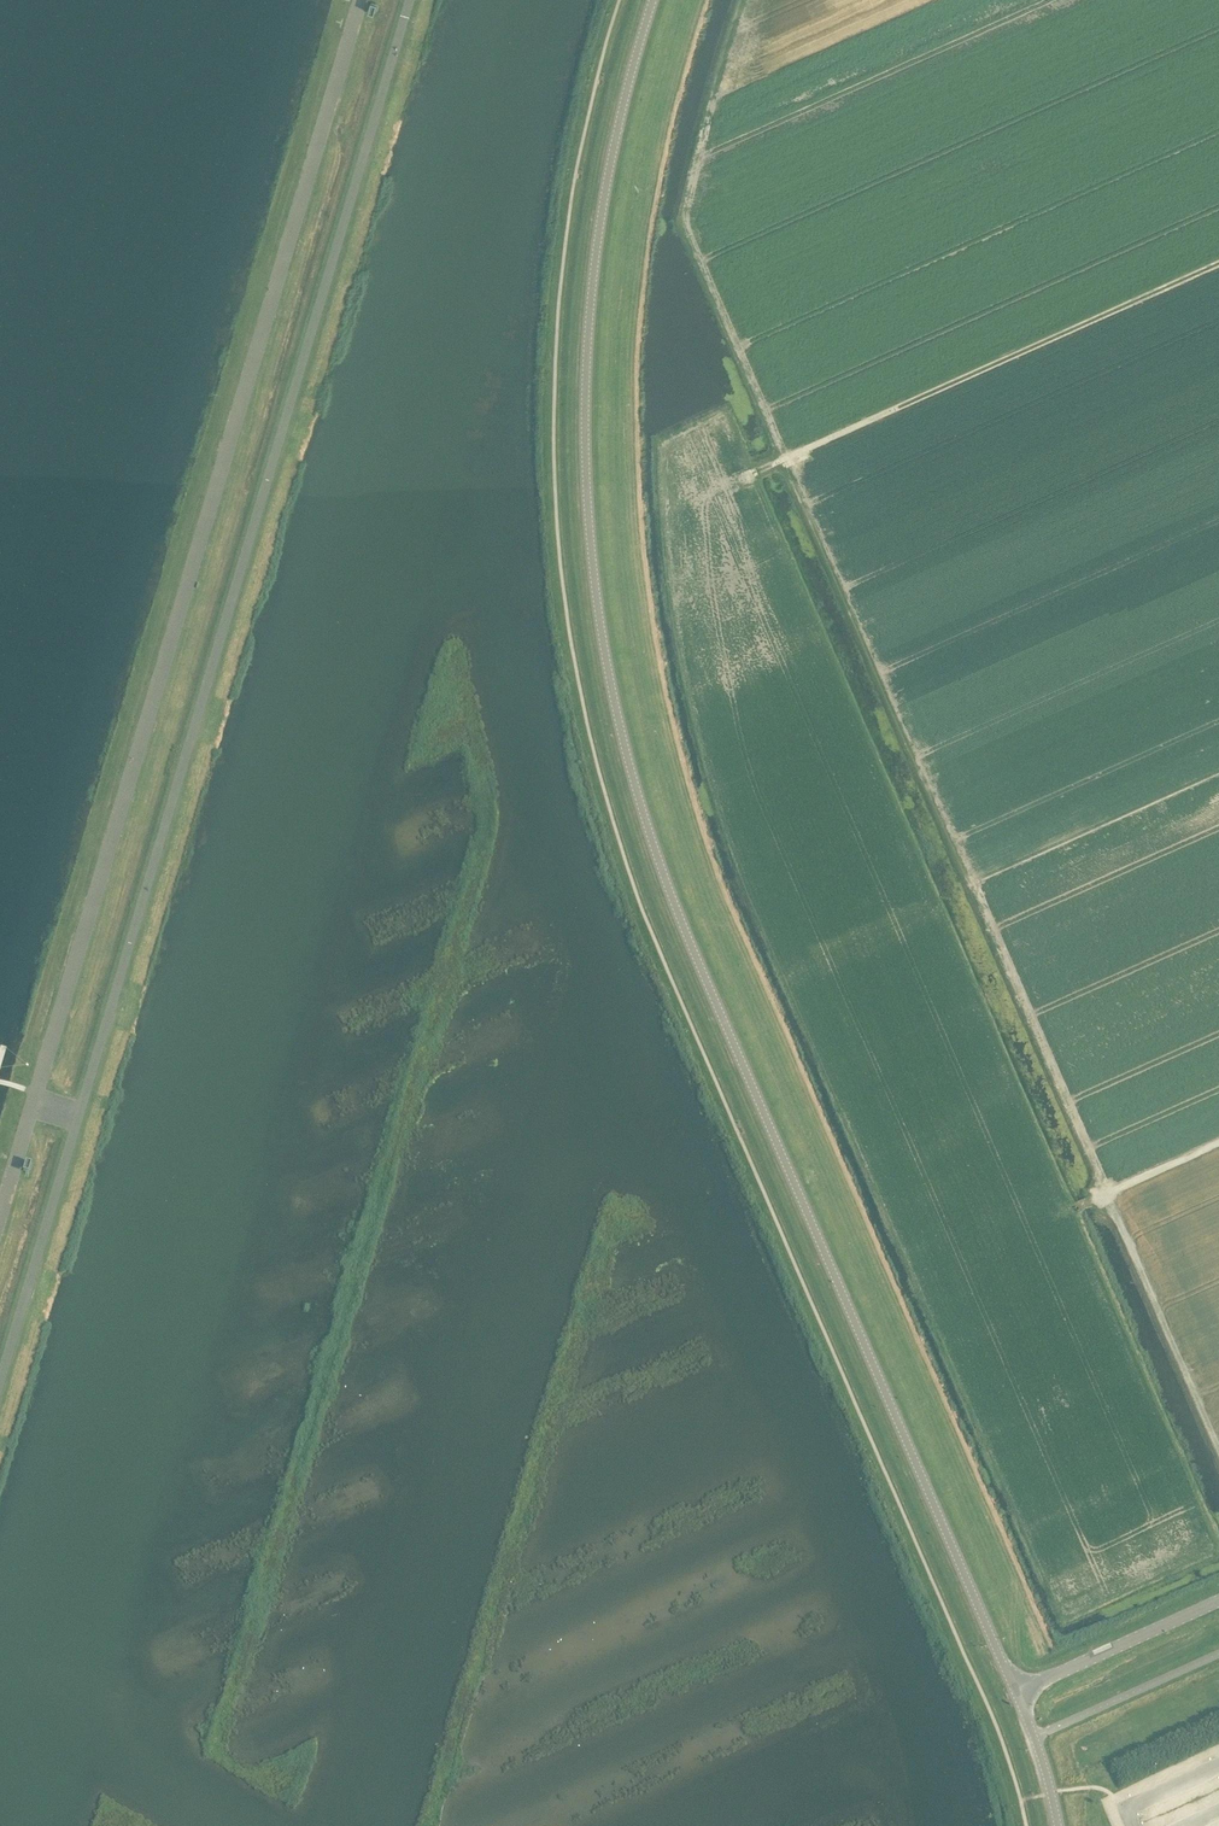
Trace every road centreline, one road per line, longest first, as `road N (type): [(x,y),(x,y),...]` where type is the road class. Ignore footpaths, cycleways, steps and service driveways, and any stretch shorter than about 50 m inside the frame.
road 1 (unclassified): [(659,0),(616,151),(592,340),(598,606),(620,718),(648,826),(706,976),(1016,1694)]
road 2 (track): [(1218,267),(732,484)]
road 3 (unclassified): [(1016,1694),(1218,1602)]
road 4 (track): [(1091,1201),(1218,1143)]
road 5 (unclassified): [(1016,1694),(1057,1825)]

